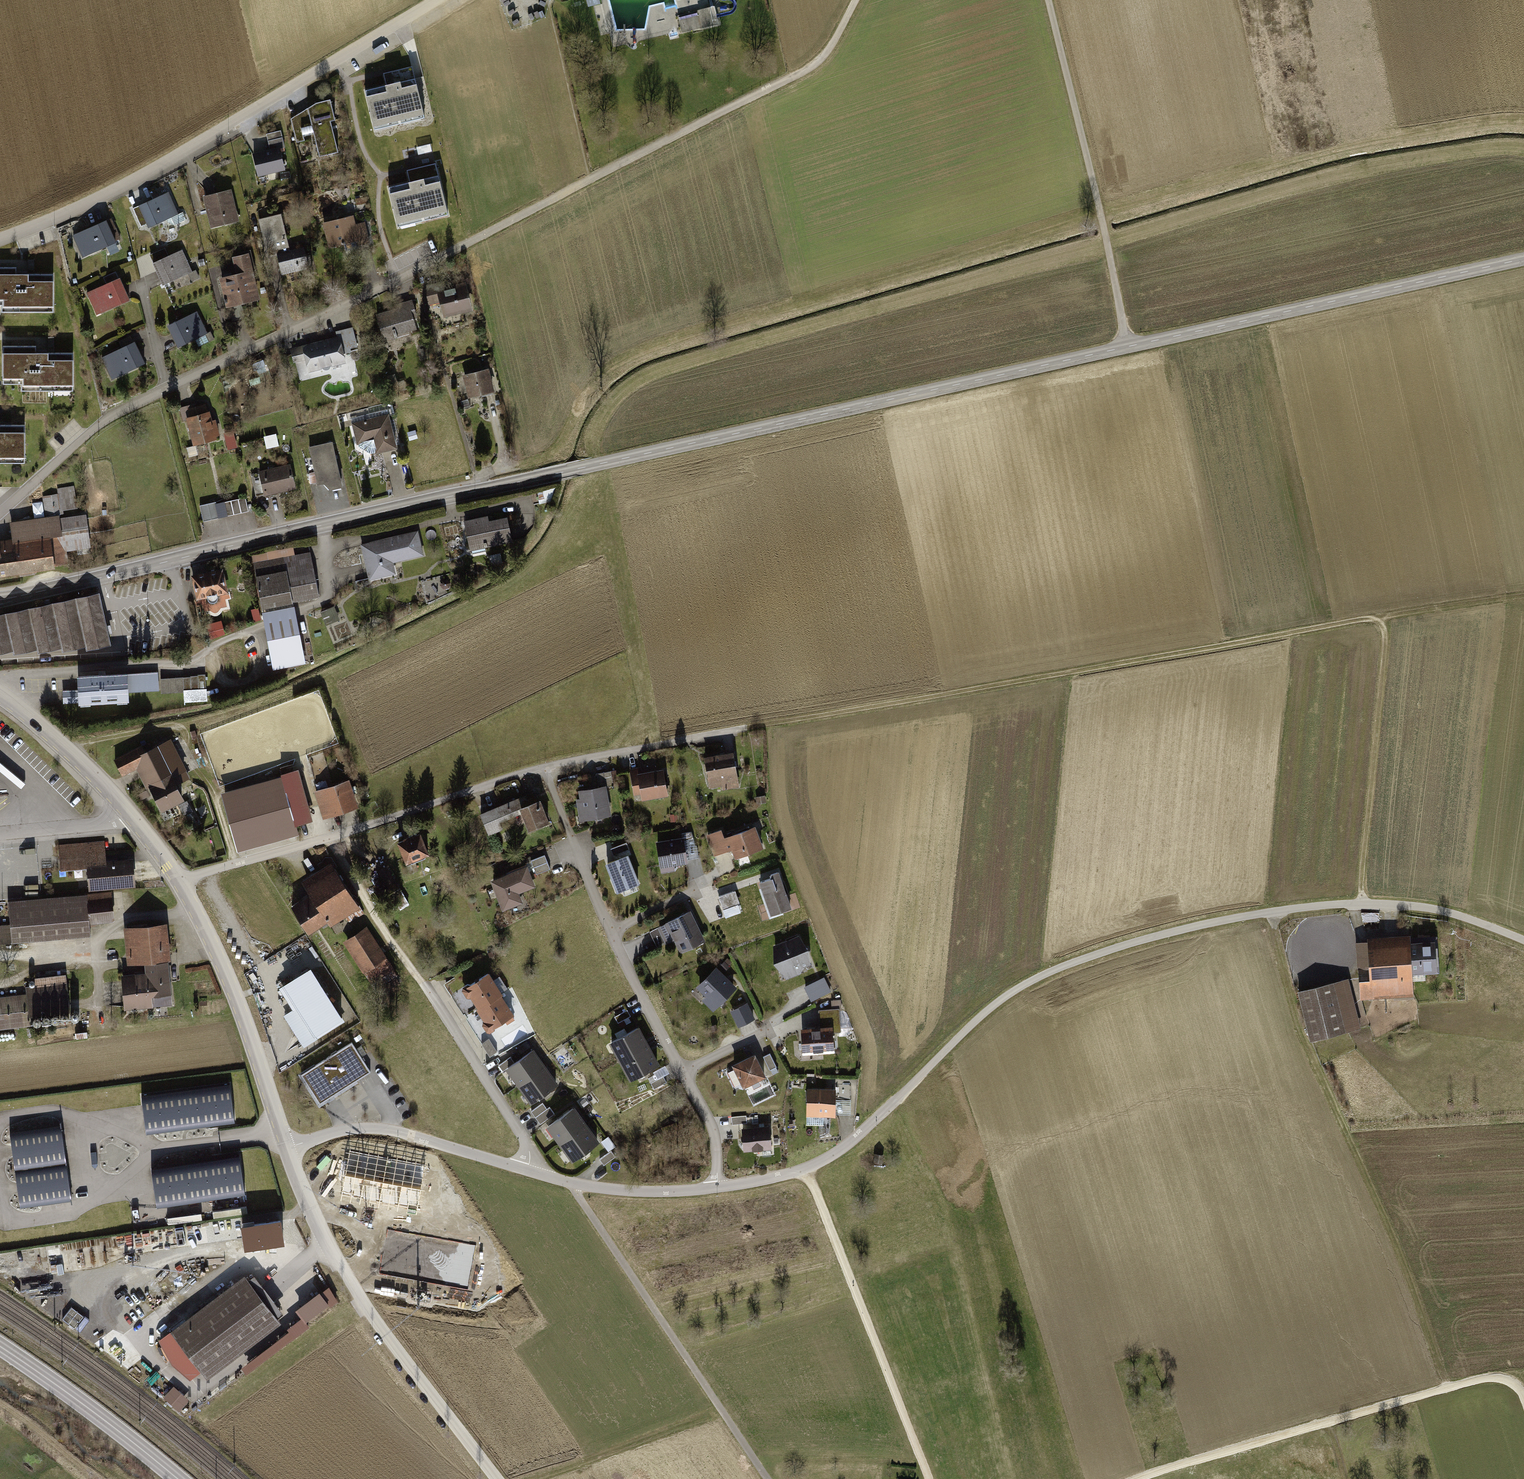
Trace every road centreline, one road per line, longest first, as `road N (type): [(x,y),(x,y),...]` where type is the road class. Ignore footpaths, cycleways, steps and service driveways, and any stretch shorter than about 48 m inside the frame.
road 1 (tertiary): [(0,599),(1523,258)]
road 2 (unclassified): [(288,1147),(378,1129),(615,1189),(761,1181),(806,1168),(857,1136),(1000,1000),(1121,946),(1268,912),(1360,903),(1453,913),(1523,940)]
road 3 (residential): [(569,190),(117,412),(0,513)]
road 4 (residential): [(180,879),(328,839),(510,774),(776,722)]
road 5 (track): [(1371,618),(776,722)]
road 6 (track): [(1446,1387),(1409,1279),(1301,1032),(1268,912)]
road 7 (residential): [(0,237),(109,193),(441,0)]
road 8 (track): [(1523,1395),(1489,1379),(1446,1387),(1139,1478)]
road 9 (track): [(499,1478),(353,1288),(288,1147)]
road 10 (track): [(1048,0),(1127,347)]
road 11 (track): [(856,0),(810,69),(569,190)]
road 12 (track): [(768,1478),(577,1183)]
road 13 (track): [(927,1478),(806,1168)]
road 14 (track): [(1360,903),(1385,636),(1371,618)]
road 15 (unclassified): [(288,1147),(216,933),(180,879)]
road 16 (track): [(65,747),(179,725),(214,791),(236,863)]
road 17 (unclassified): [(180,879),(65,747),(0,695)]
road 18 (primary): [(0,1347),(178,1478)]
road 19 (track): [(539,1478),(722,1411)]
road 20 (track): [(1371,618),(1523,598)]
road 21 (track): [(97,1478),(0,1406)]

